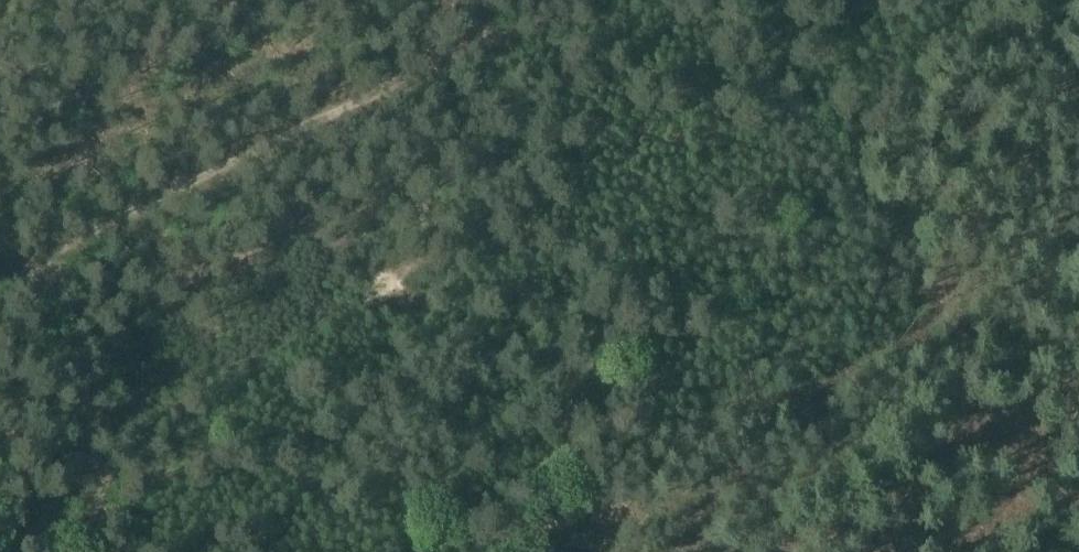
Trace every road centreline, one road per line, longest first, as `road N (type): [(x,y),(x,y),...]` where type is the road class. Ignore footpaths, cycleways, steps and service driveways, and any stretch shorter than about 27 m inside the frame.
road 1 (track): [(23,268),(557,0)]
road 2 (track): [(0,224),(93,409),(103,454),(103,551)]

